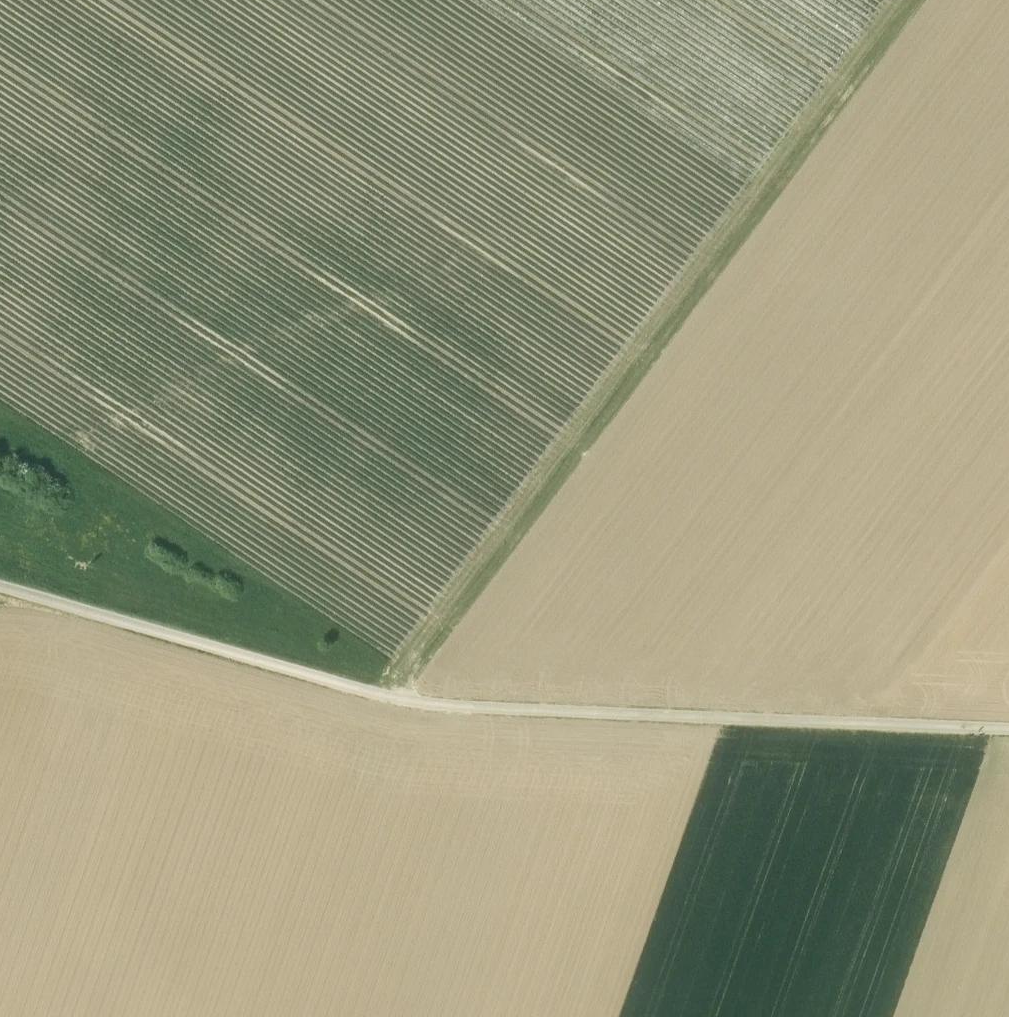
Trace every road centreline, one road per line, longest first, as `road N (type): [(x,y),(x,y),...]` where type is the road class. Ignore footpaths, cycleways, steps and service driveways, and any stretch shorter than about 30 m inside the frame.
road 1 (unclassified): [(0,589),(397,701),(1008,730)]
road 2 (track): [(918,0),(397,701)]

